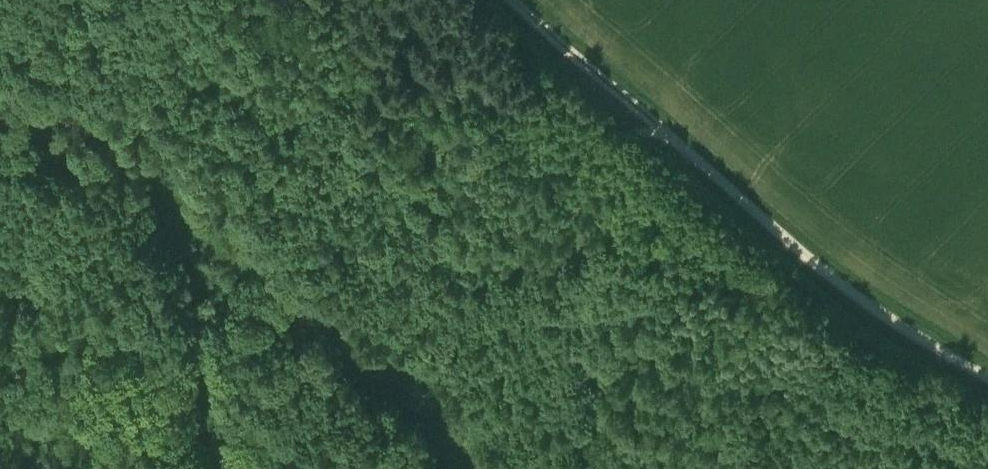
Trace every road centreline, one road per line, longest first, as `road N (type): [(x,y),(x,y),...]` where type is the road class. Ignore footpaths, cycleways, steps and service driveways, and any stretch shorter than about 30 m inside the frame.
road 1 (track): [(987,372),(827,270),(668,132)]
road 2 (track): [(668,132),(517,0)]

